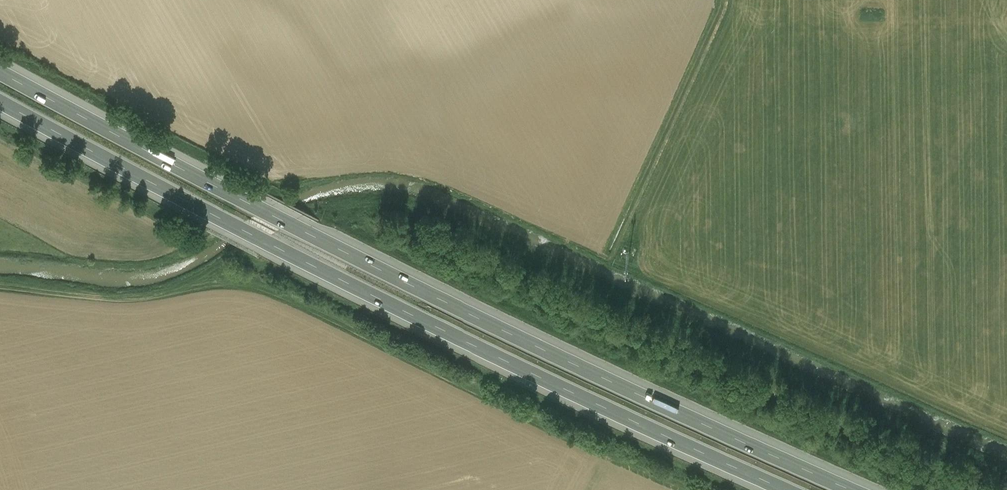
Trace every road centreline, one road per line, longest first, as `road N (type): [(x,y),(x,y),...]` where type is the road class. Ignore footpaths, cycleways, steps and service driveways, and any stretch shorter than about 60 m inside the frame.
road 1 (motorway): [(853,489),(516,337),(0,73)]
road 2 (motorway): [(0,102),(330,273),(794,489)]

